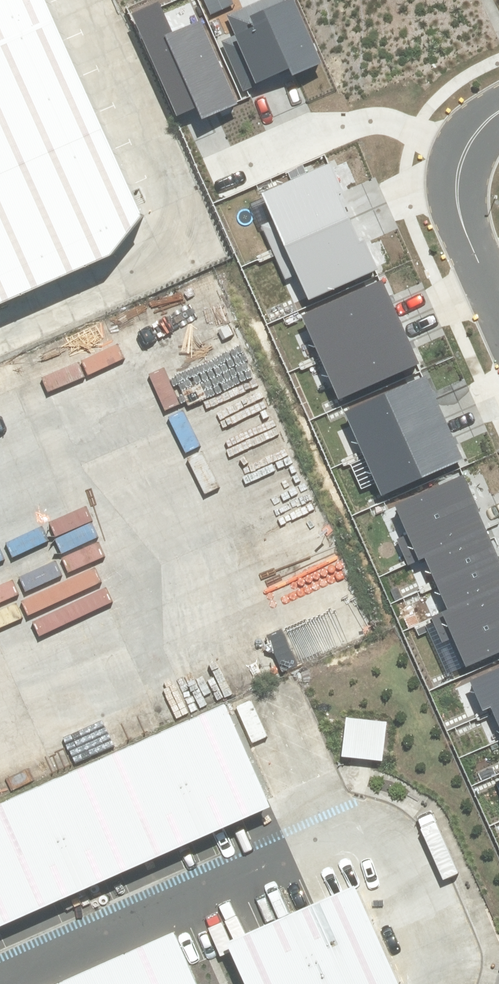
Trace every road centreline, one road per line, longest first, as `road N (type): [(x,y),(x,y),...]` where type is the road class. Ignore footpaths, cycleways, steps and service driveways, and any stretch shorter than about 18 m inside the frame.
road 1 (residential): [(498,112),(464,154),(457,200),(498,309)]

